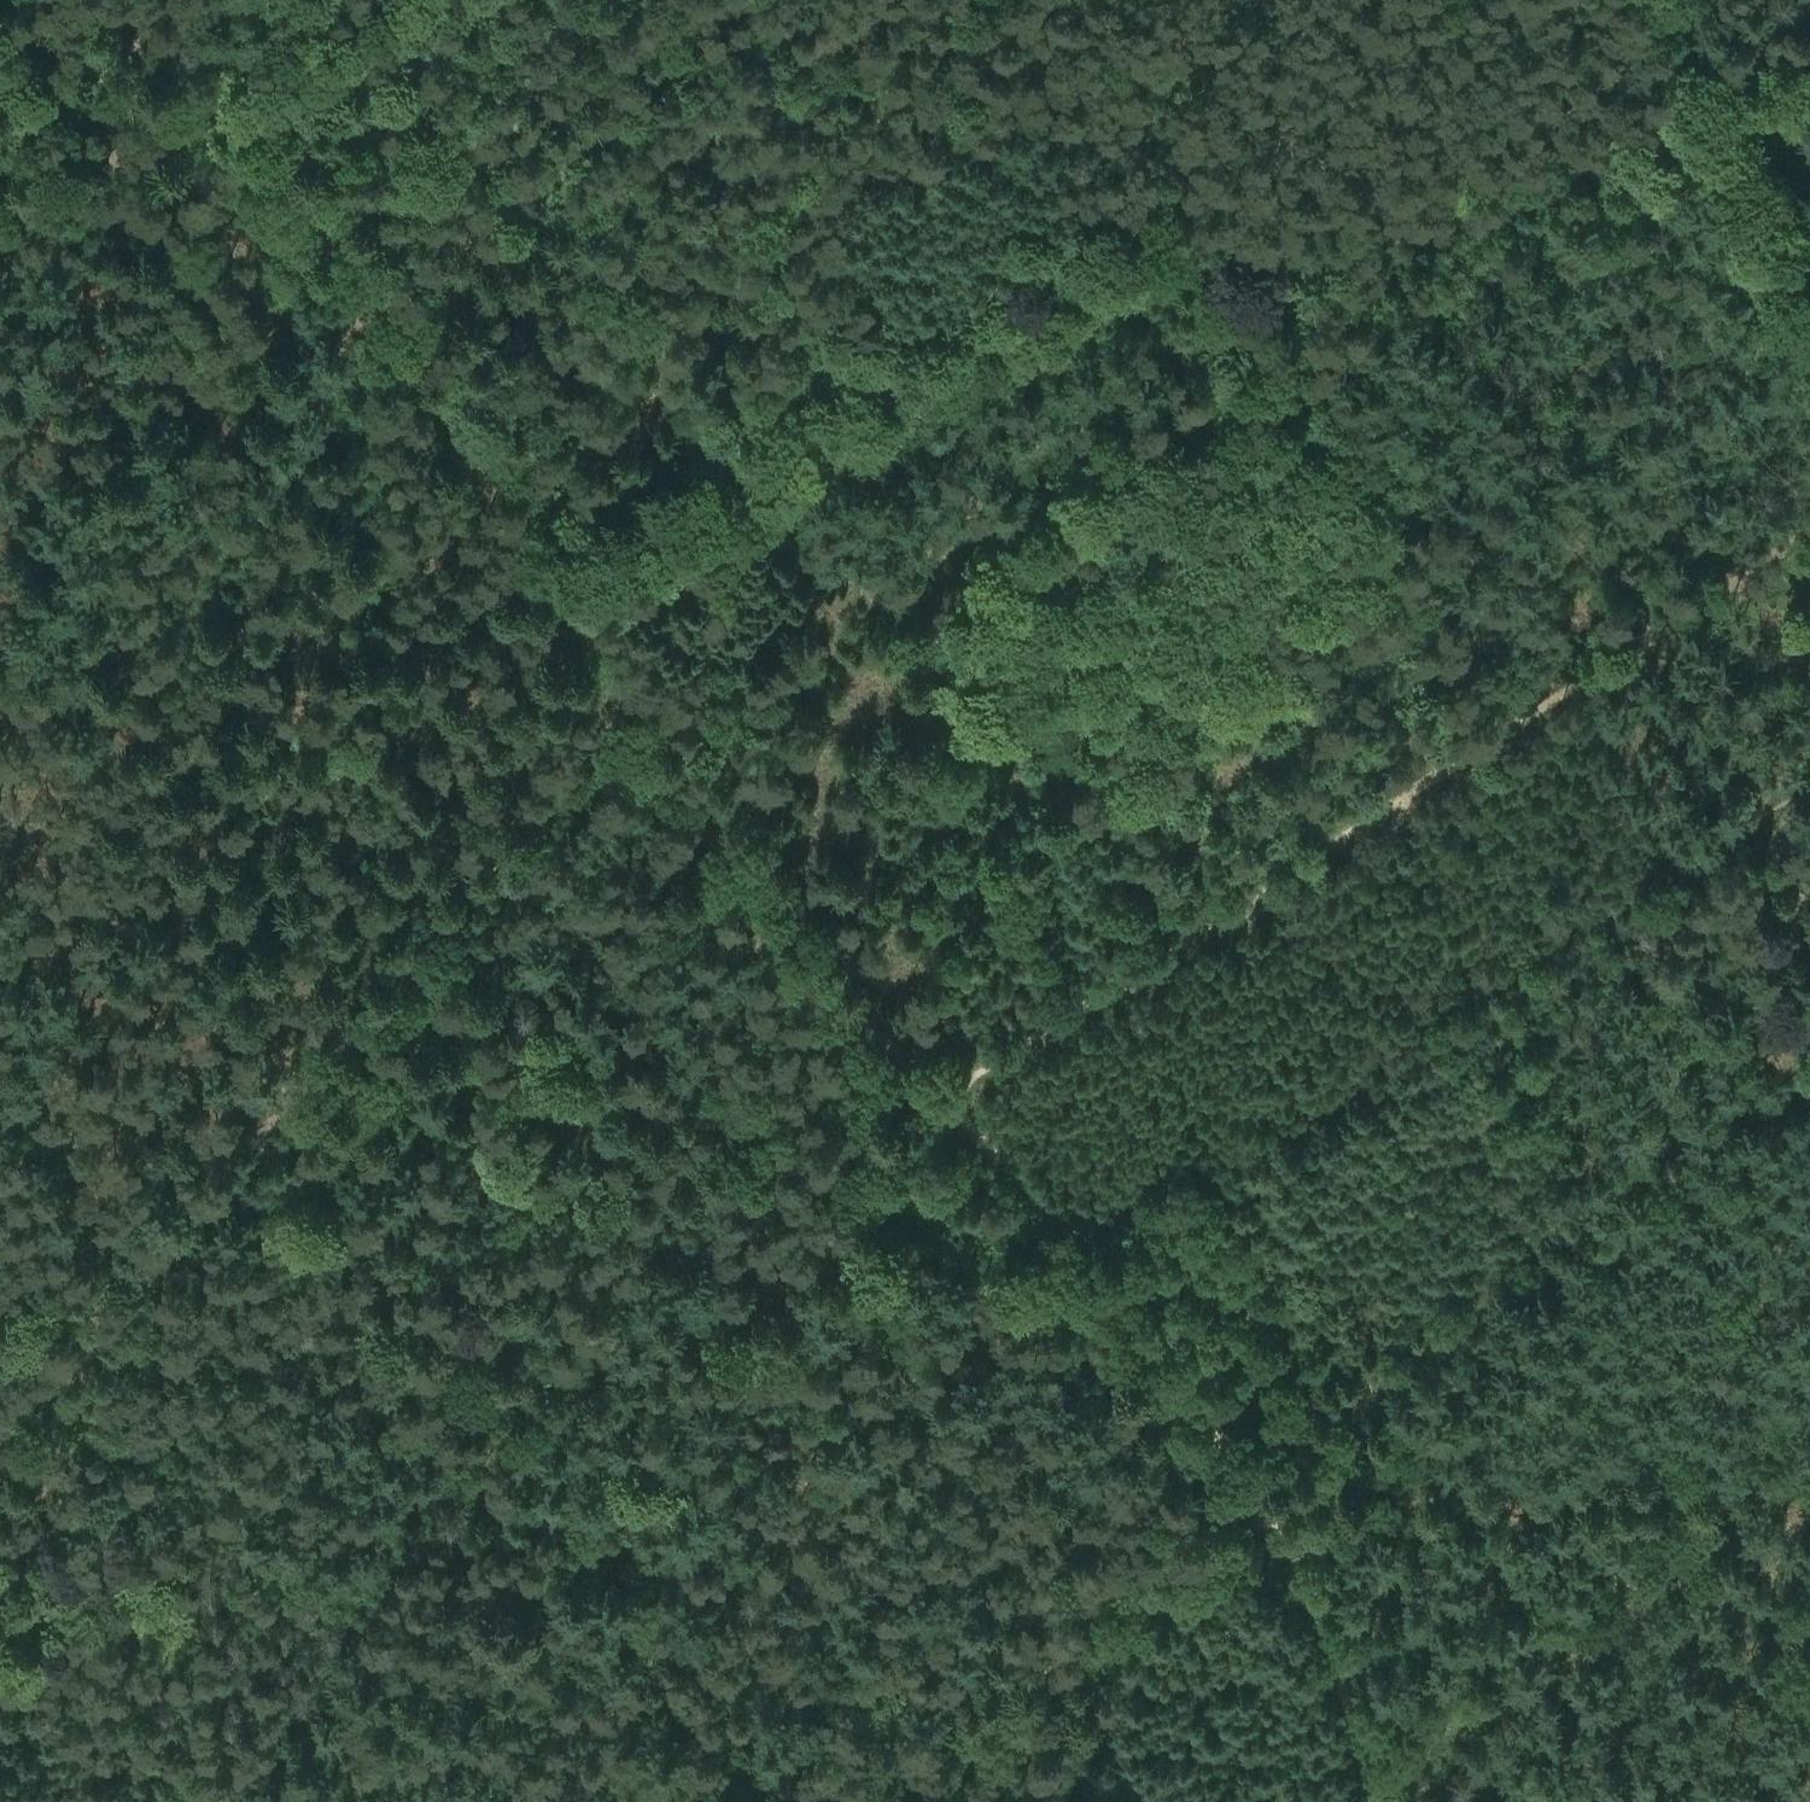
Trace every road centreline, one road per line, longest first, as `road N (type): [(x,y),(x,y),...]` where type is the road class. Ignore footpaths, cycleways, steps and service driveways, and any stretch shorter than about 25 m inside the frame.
road 1 (track): [(181,114),(248,164),(456,435),(624,717),(791,949),(1072,1242)]
road 2 (track): [(1072,1242),(1253,1497),(868,1801)]
road 3 (track): [(1809,339),(1660,0)]
road 4 (track): [(992,0),(1173,241),(1203,270)]
road 5 (track): [(1253,1497),(1334,1650),(1374,1801)]
road 6 (track): [(181,114),(381,0)]
road 7 (track): [(0,221),(181,114)]
road 8 (track): [(7,0),(181,114)]

